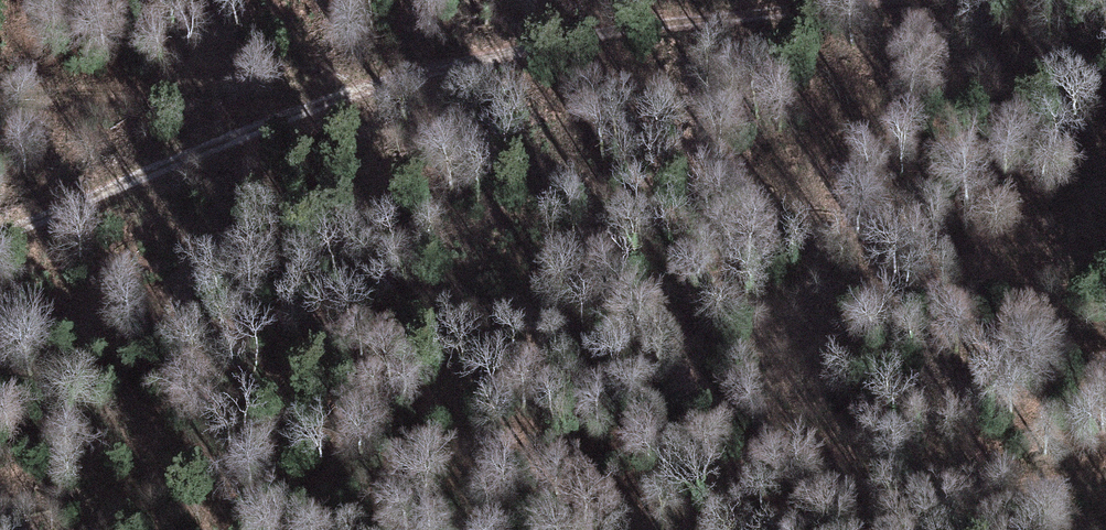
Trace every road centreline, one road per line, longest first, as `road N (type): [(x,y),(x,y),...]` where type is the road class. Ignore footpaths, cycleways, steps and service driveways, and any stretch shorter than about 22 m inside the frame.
road 1 (track): [(0,230),(379,79),(529,45),(827,0)]
road 2 (track): [(0,94),(379,79)]
road 3 (track): [(733,529),(1105,474)]

